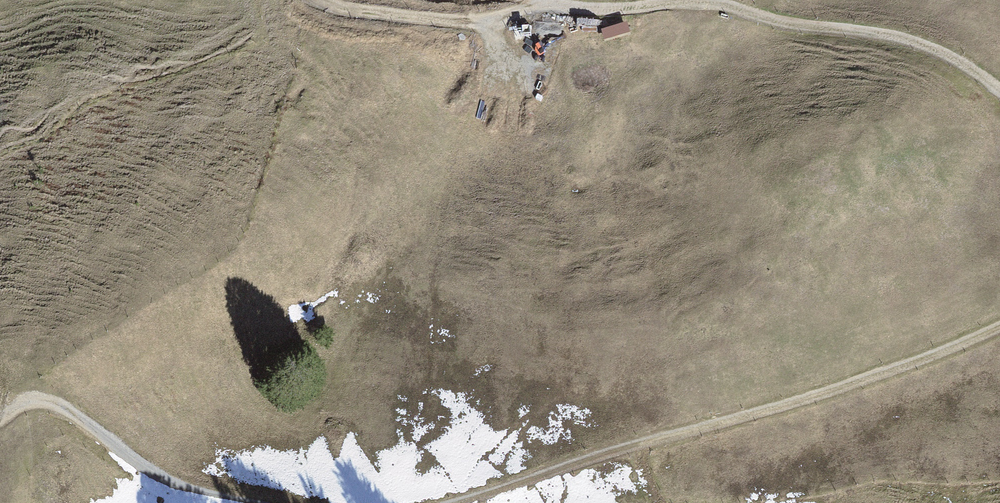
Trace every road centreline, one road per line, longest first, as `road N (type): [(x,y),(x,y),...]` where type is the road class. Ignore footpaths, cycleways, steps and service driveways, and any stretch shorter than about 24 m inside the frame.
road 1 (track): [(474,502),(949,353),(999,325)]
road 2 (track): [(999,92),(918,44),(709,4),(579,15),(521,0)]
road 3 (track): [(0,413),(47,401),(163,483),(259,502)]
road 4 (track): [(320,0),(365,13),(481,23),(532,3)]

